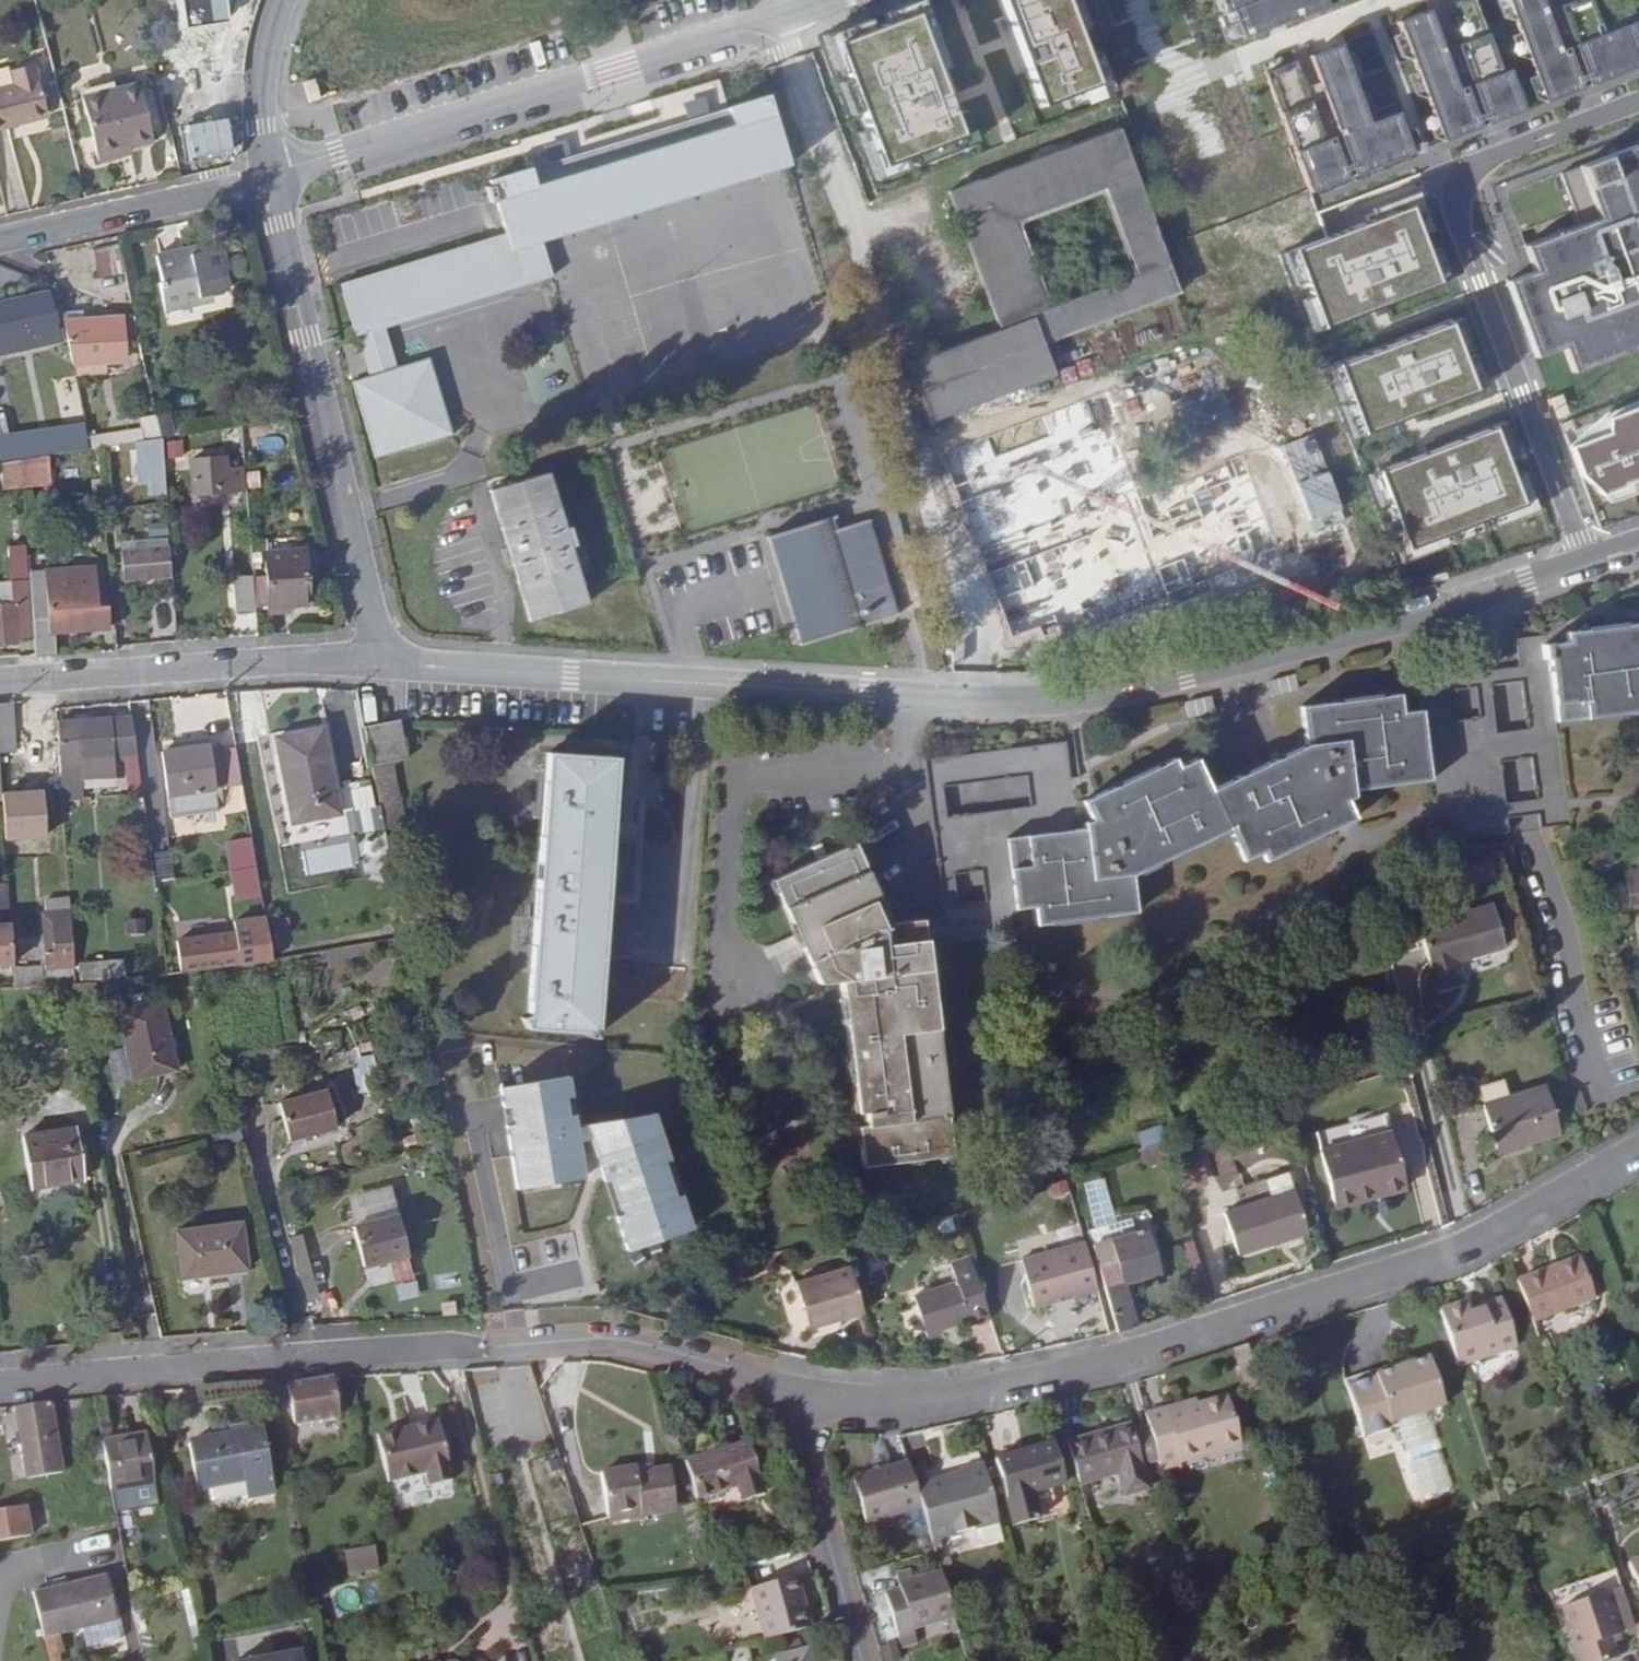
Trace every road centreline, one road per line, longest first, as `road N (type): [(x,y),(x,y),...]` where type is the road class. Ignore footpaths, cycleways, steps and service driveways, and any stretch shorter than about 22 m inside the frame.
road 1 (residential): [(776,1391),(916,1403),(1009,1389),(1397,1273),(1638,1153)]
road 2 (residential): [(979,699),(783,20)]
road 3 (residential): [(1585,563),(1184,678),(1068,702),(979,699)]
road 4 (residential): [(1585,563),(1456,221),(1458,195),(1469,171),(1500,151),(1638,101)]
road 5 (residential): [(979,699),(380,658)]
road 6 (residential): [(783,20),(269,173)]
road 7 (residential): [(269,173),(380,658)]
road 8 (residential): [(0,1385),(479,1351)]
road 9 (residential): [(380,658),(0,681)]
road 10 (residential): [(493,1349),(615,1343),(776,1391)]
road 11 (residential): [(776,1391),(806,1434),(868,1660)]
road 12 (residential): [(0,240),(240,189),(269,173)]
road 13 (residential): [(276,0),(264,33),(261,127),(269,173)]

